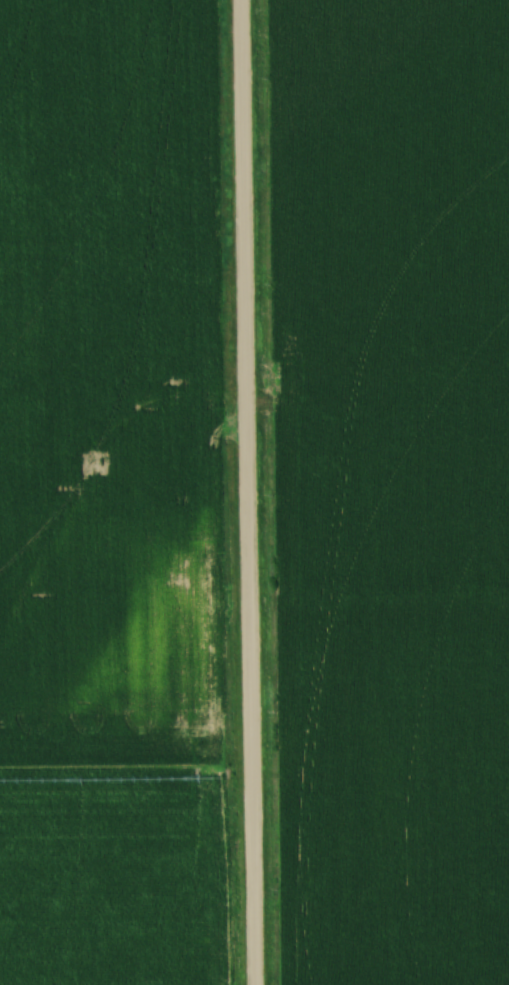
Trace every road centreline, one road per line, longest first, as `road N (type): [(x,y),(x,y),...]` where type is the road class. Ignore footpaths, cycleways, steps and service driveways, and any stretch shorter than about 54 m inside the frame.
road 1 (residential): [(235,0),(250,984)]

